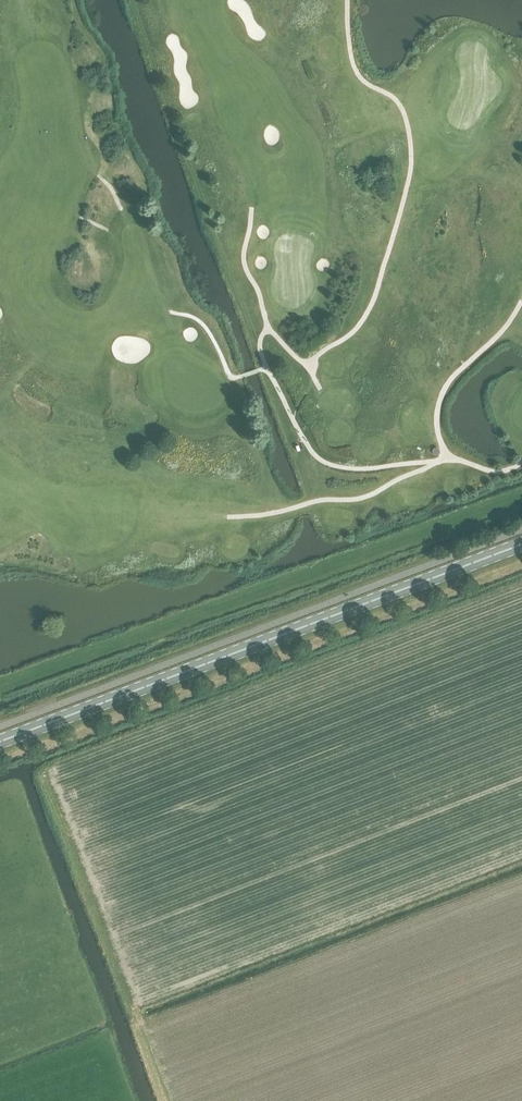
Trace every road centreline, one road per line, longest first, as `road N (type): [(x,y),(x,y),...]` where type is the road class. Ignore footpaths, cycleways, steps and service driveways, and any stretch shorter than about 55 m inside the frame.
road 1 (secondary): [(0,740),(521,543)]

